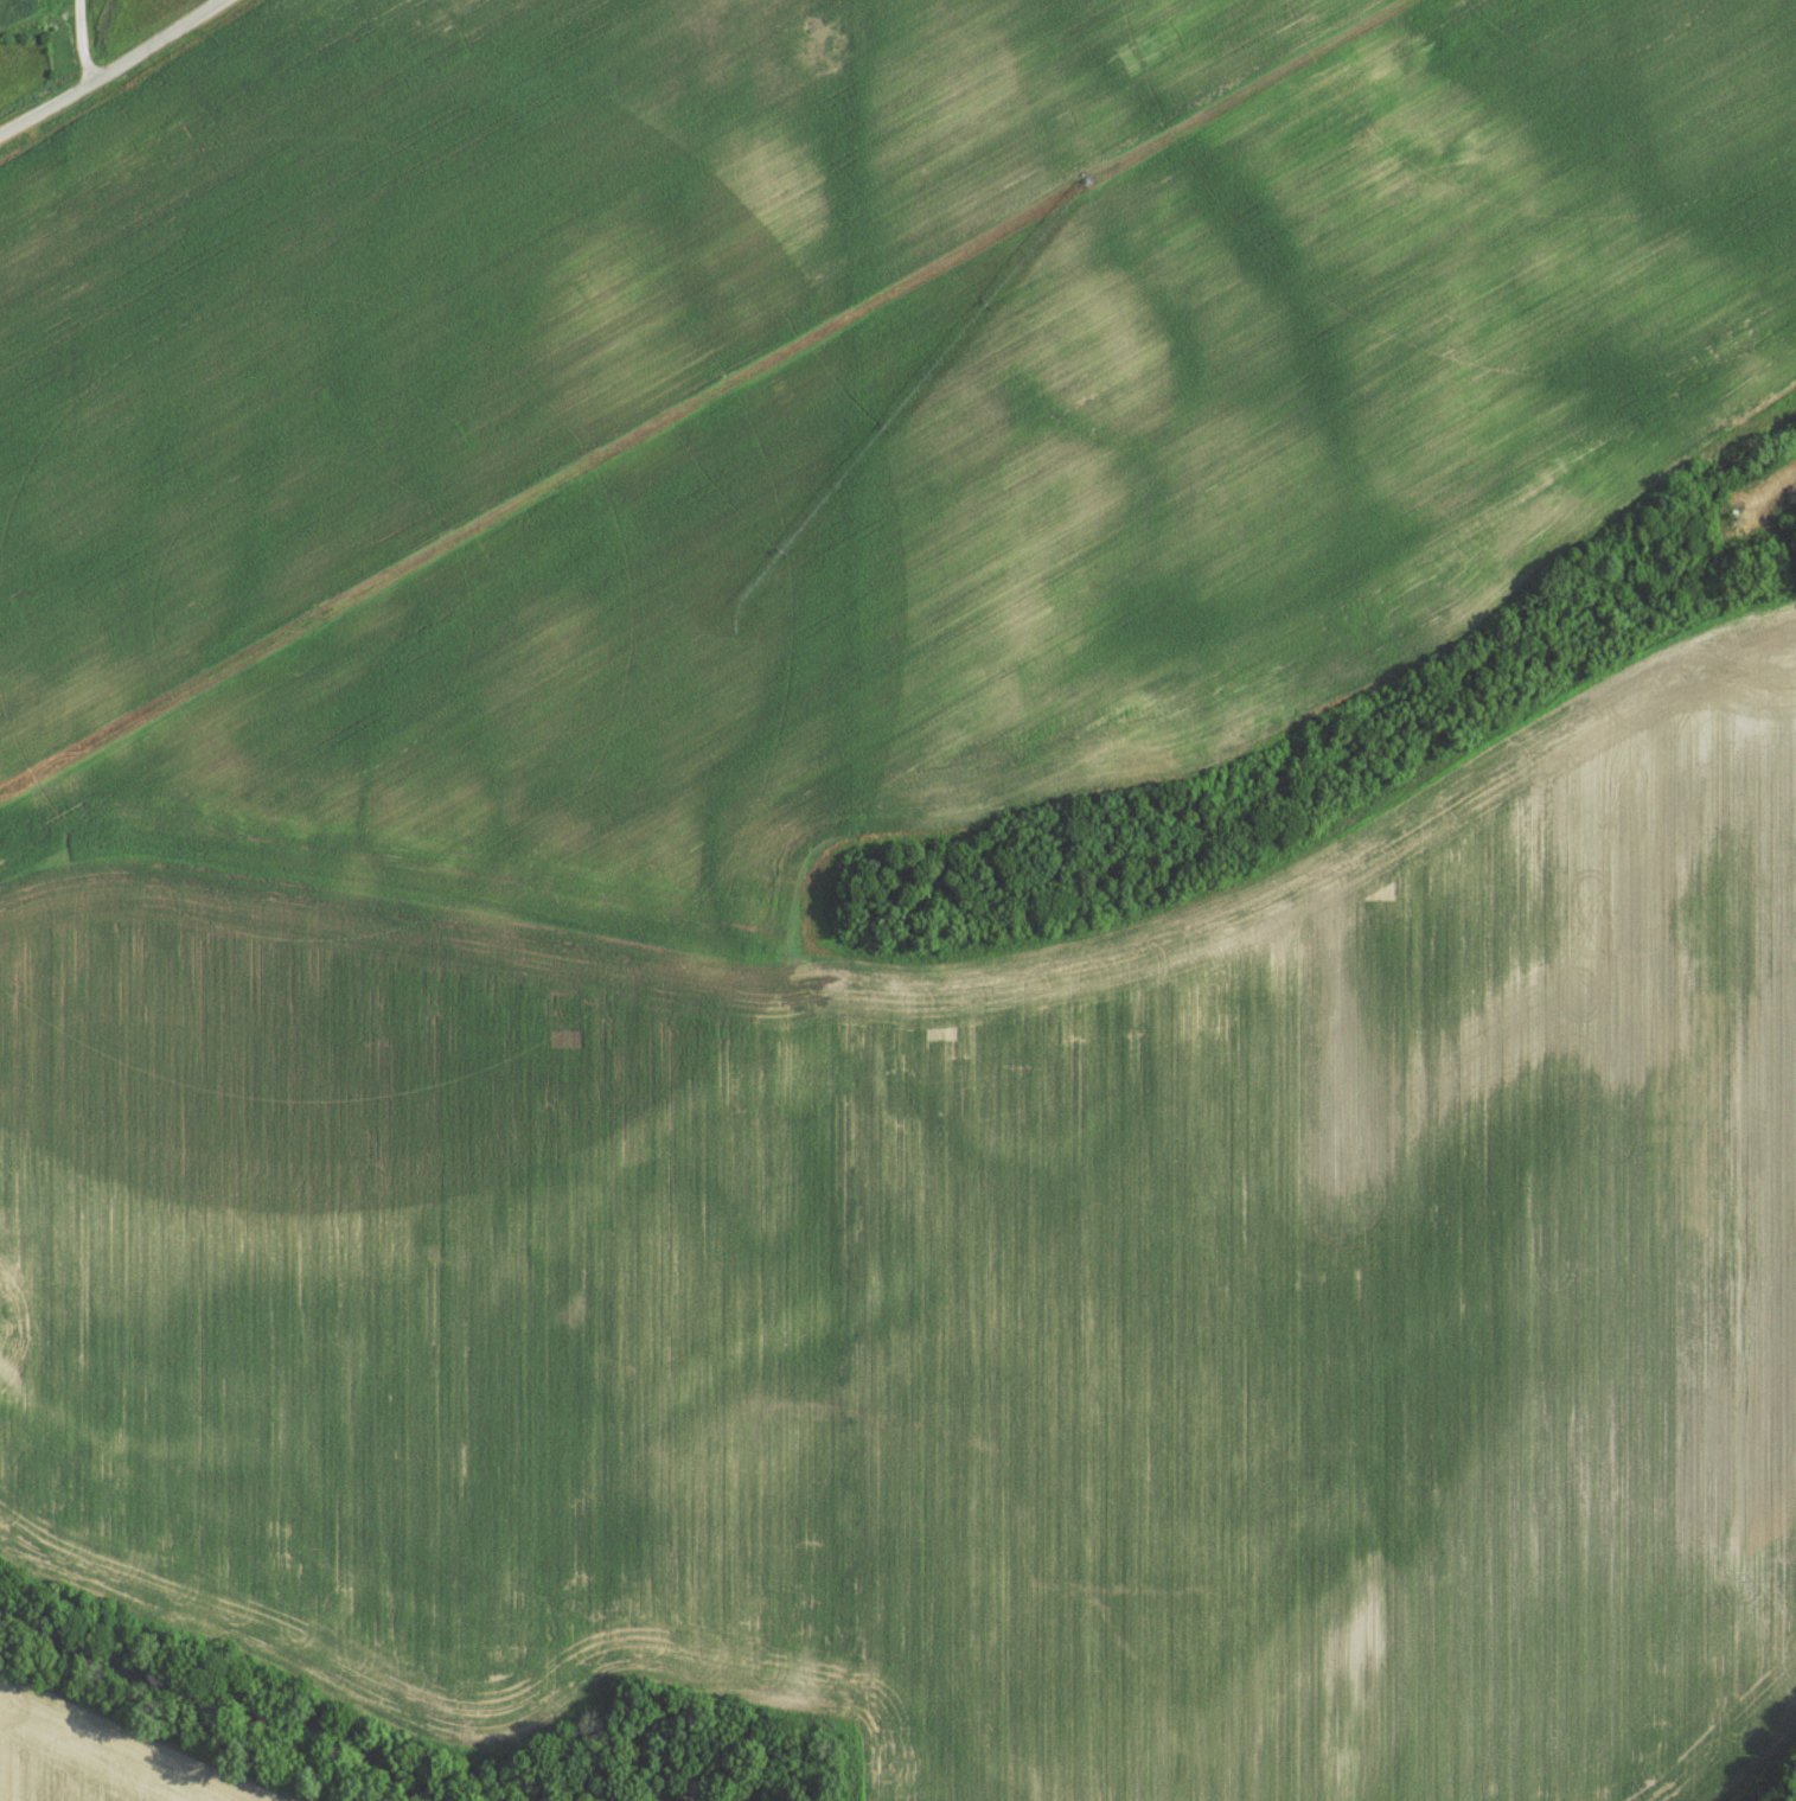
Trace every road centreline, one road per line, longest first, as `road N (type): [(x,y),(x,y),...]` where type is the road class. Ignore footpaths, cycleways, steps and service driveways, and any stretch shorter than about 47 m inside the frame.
road 1 (residential): [(0,135),(211,0)]

